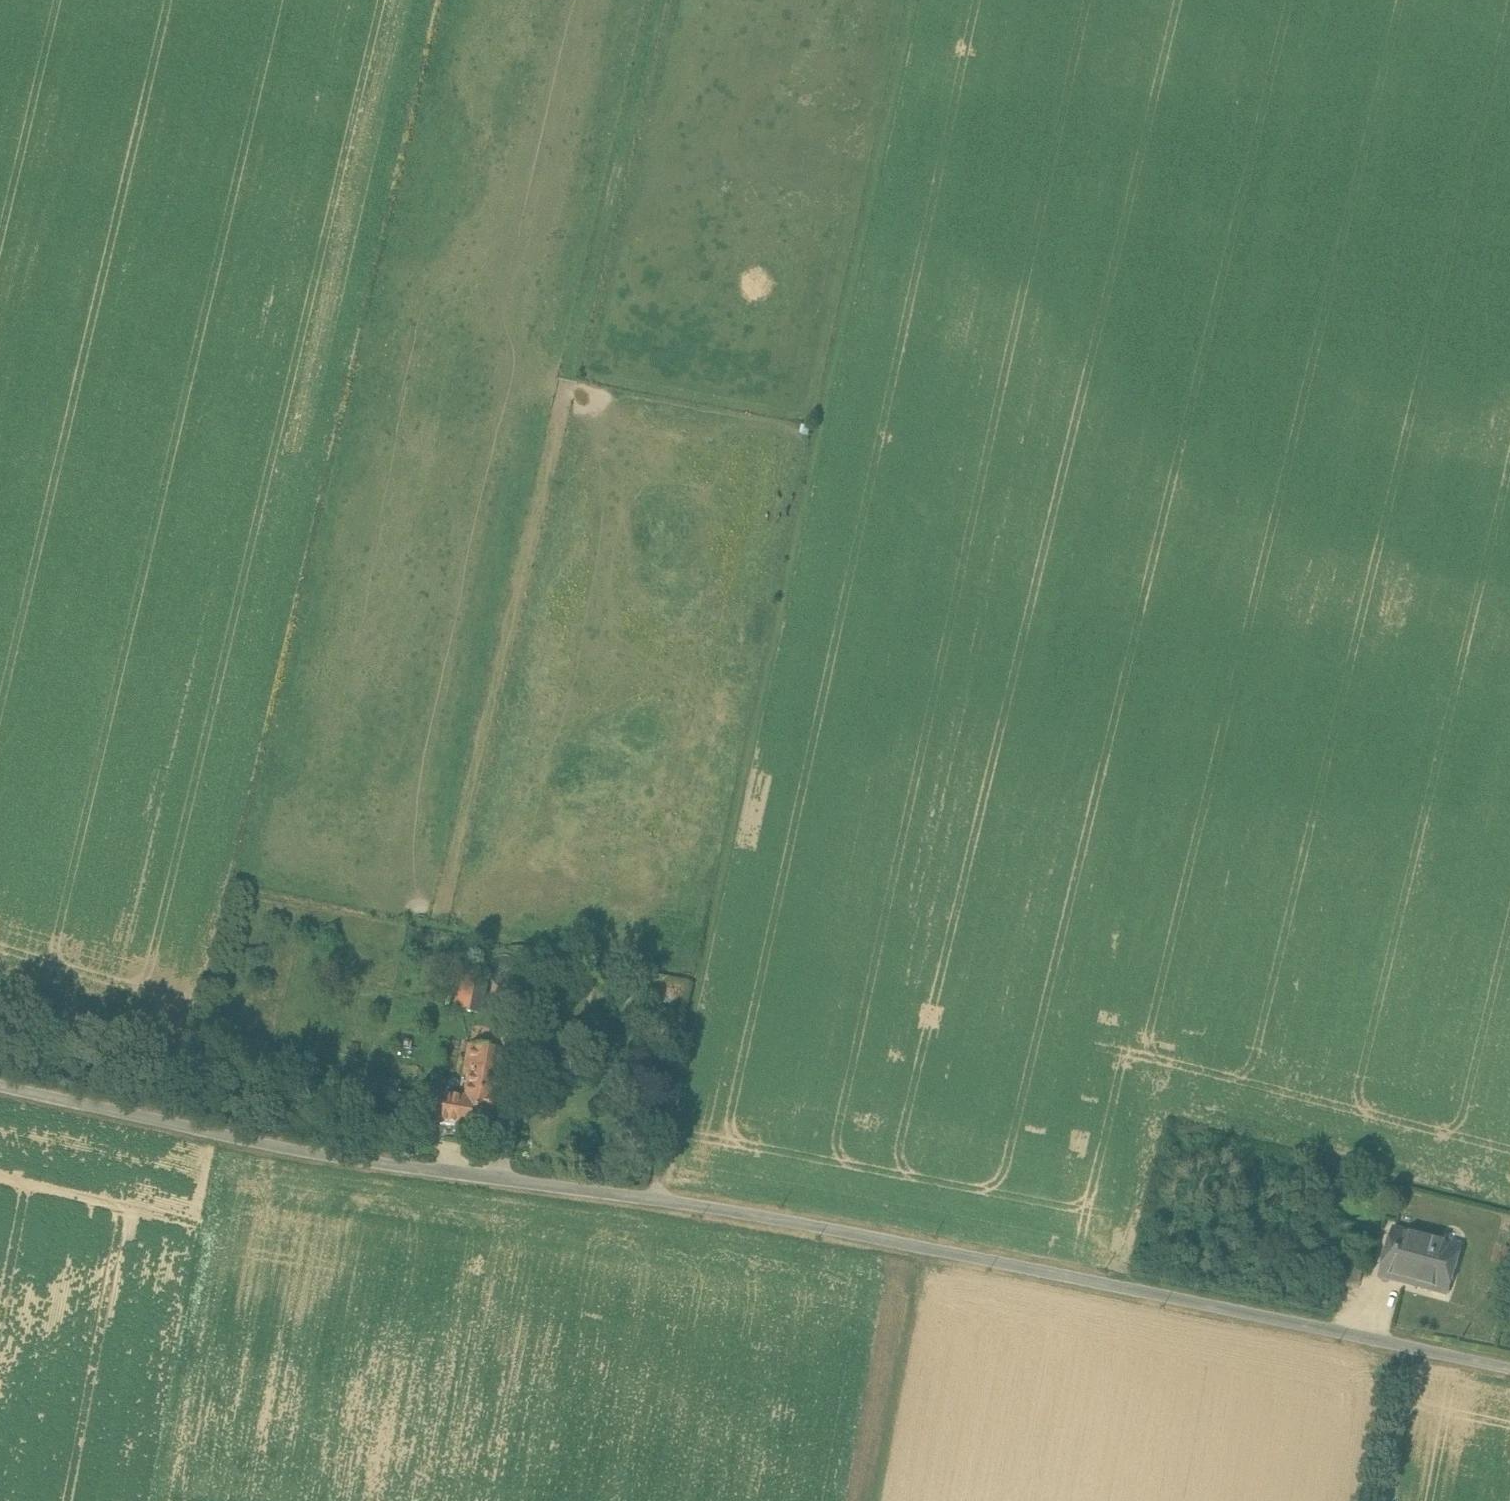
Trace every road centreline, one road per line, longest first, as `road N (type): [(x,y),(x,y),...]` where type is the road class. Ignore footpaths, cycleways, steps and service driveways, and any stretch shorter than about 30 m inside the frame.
road 1 (unclassified): [(1509,1367),(611,1186),(325,1159),(0,1078)]
road 2 (track): [(923,0),(653,1195)]

